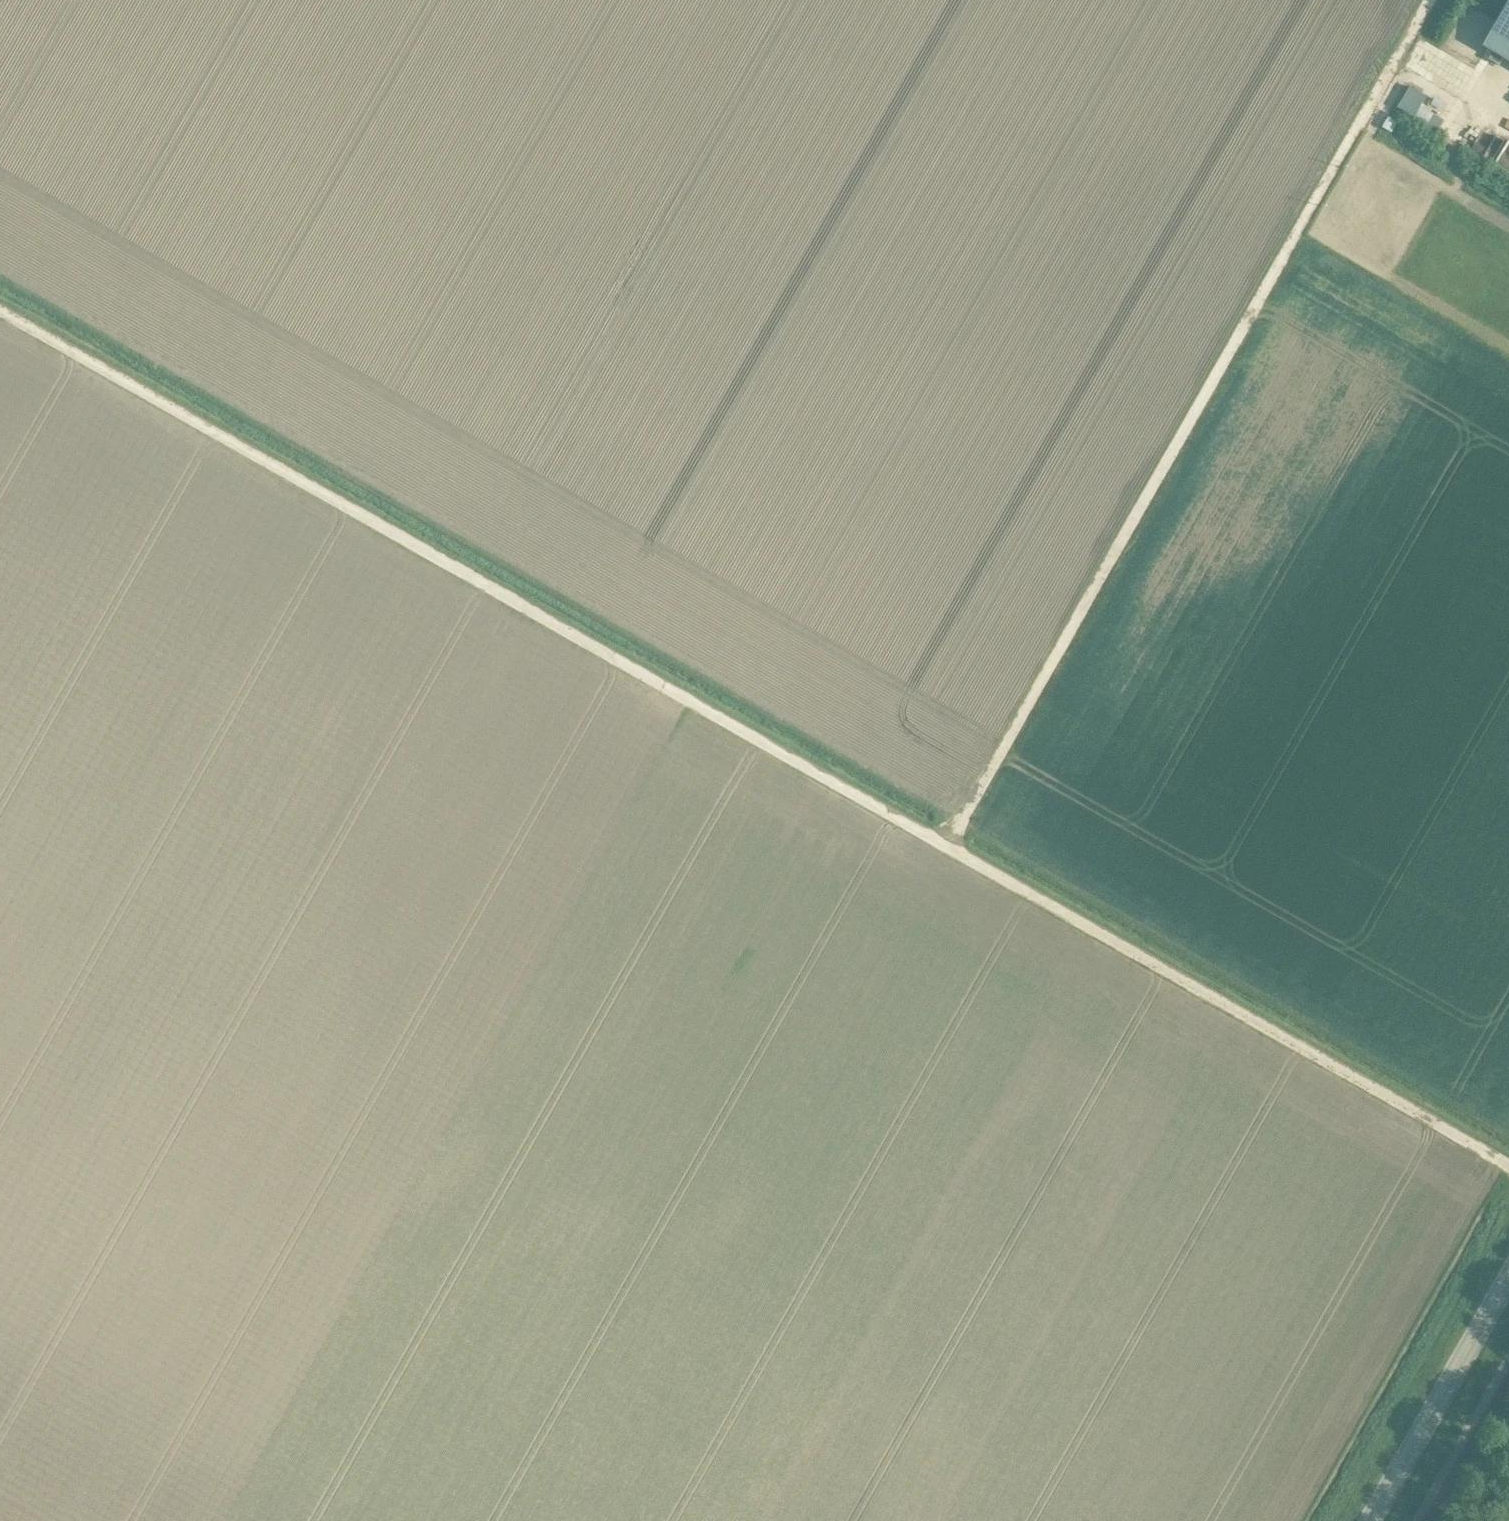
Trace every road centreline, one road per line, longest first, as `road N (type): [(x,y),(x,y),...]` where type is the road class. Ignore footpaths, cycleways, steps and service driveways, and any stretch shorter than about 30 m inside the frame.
road 1 (track): [(1508,1167),(0,309)]
road 2 (track): [(946,846),(1430,0)]
road 3 (tertiary): [(1368,1520),(1508,1272)]

